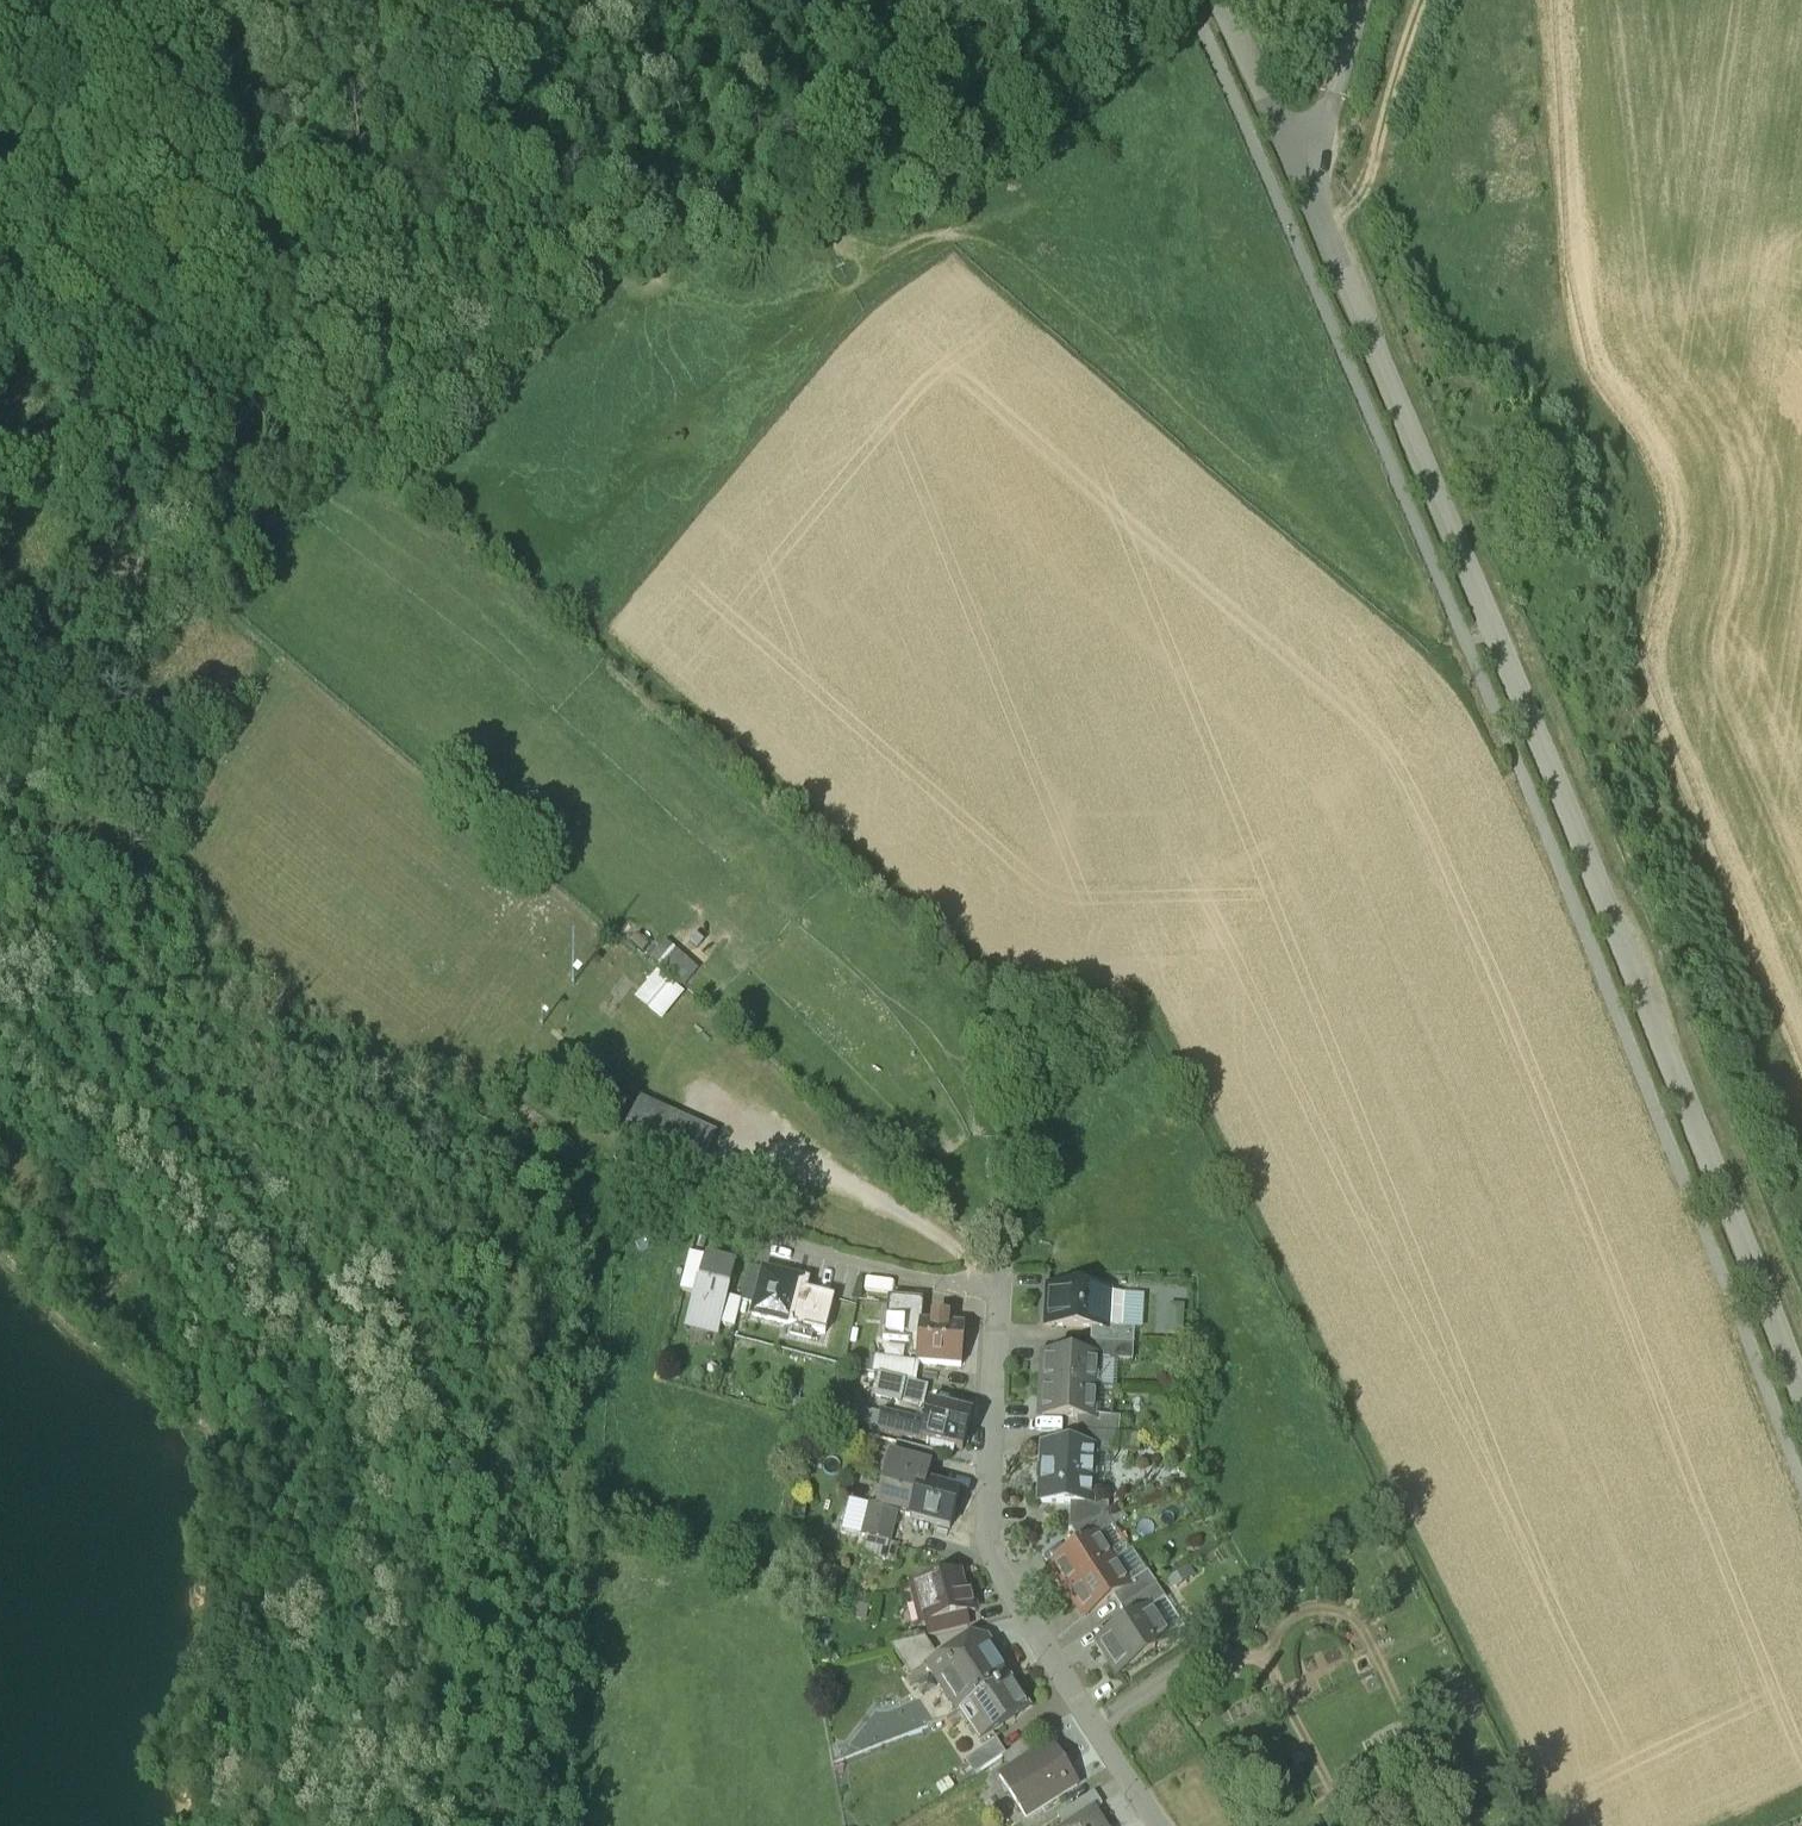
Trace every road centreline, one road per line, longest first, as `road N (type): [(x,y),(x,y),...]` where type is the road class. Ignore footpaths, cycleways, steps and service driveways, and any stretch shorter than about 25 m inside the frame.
road 1 (unclassified): [(1801,1500),(1443,602),(1179,0)]
road 2 (residential): [(1109,1825),(986,1626),(997,1376),(979,1349)]
road 3 (track): [(1316,304),(1360,265),(1446,0)]

